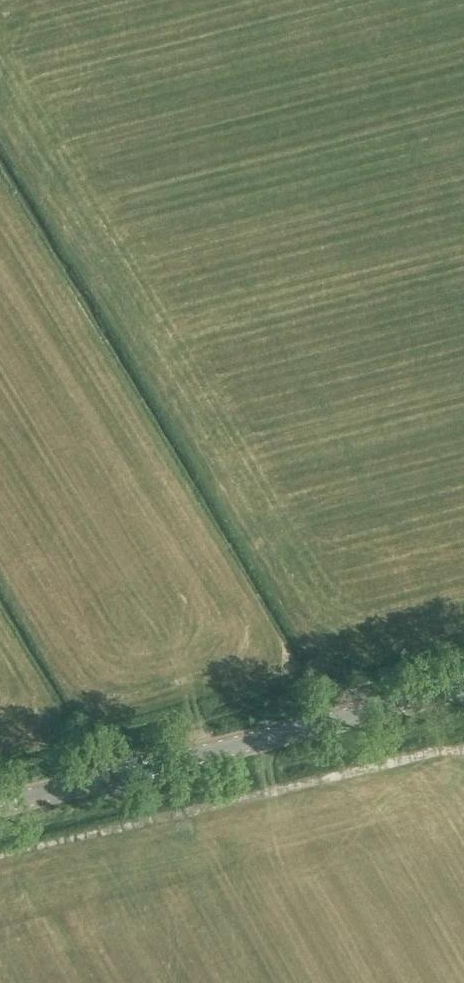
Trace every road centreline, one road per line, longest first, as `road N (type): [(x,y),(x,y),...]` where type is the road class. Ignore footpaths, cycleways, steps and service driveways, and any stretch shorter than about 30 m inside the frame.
road 1 (tertiary): [(0,796),(463,686)]

